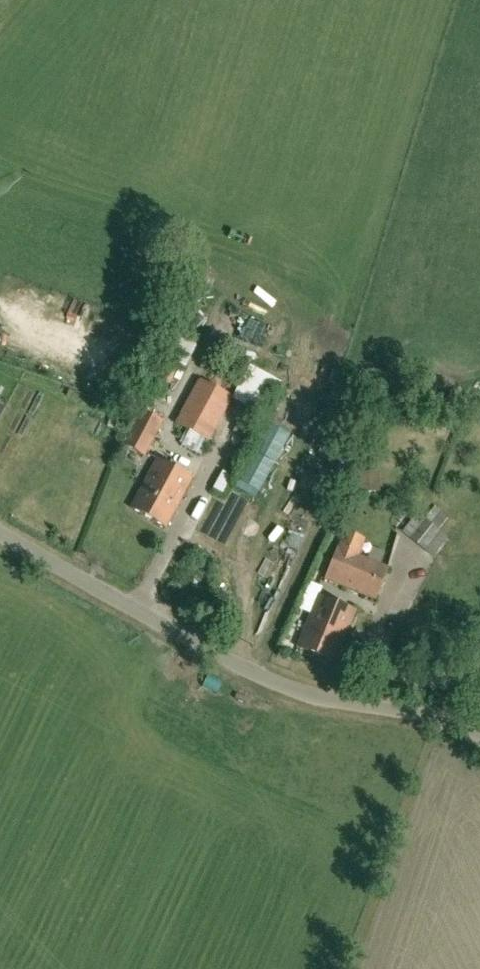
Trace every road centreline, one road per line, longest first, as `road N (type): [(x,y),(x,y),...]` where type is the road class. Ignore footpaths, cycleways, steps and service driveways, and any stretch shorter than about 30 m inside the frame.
road 1 (unclassified): [(479,740),(441,720),(301,696),(260,678),(0,533)]

